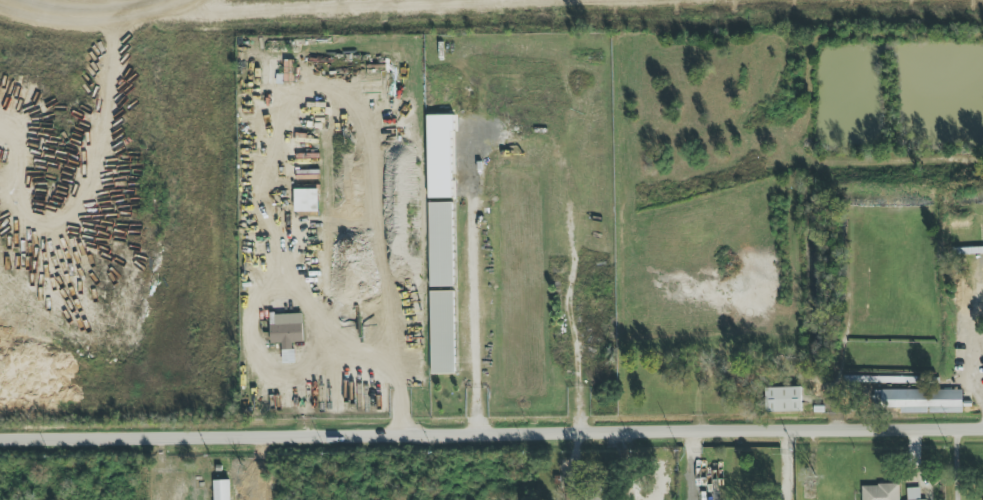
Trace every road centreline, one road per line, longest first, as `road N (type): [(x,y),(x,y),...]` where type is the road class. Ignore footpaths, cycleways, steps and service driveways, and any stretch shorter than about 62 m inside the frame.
road 1 (residential): [(982,428),(0,438)]

